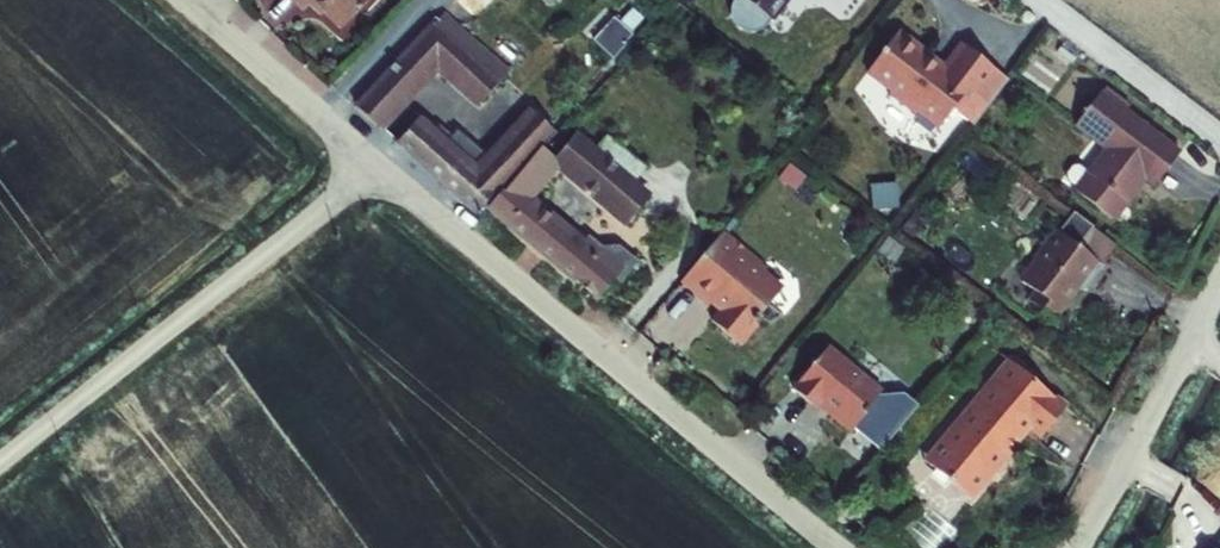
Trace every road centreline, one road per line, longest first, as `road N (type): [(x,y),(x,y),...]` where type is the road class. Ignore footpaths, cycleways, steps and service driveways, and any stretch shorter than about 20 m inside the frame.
road 1 (unclassified): [(377,173),(833,547)]
road 2 (unclassified): [(0,464),(377,173)]
road 3 (unclassified): [(1077,547),(1219,288)]
road 4 (residential): [(197,16),(377,173)]
road 5 (residential): [(1219,138),(1038,0)]

